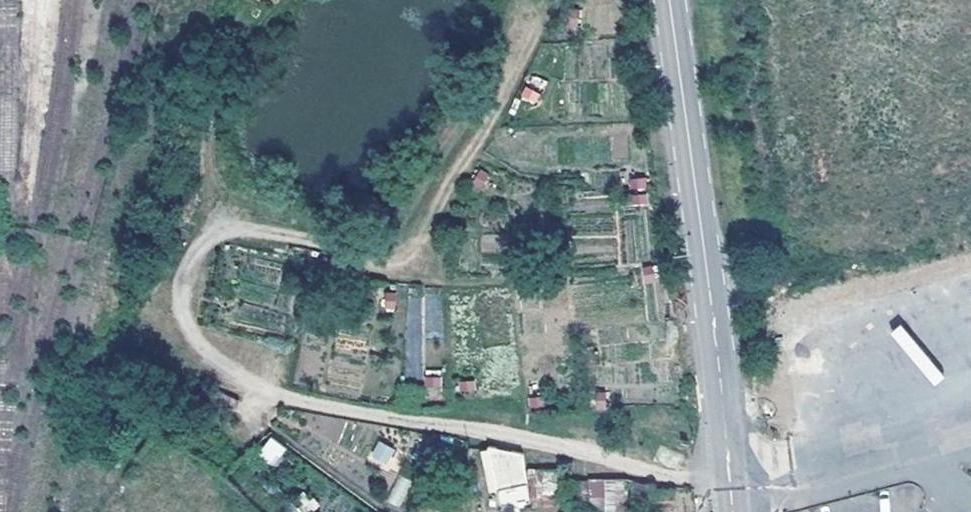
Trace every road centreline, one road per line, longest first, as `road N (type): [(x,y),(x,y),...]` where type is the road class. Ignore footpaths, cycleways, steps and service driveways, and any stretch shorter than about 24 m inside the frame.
road 1 (track): [(538,0),(510,89),(427,242),(410,255),(369,257),(262,225),(230,226),(193,249),(180,281),(186,320),(202,360),(258,392),(531,435),(649,471),(731,481)]
road 2 (secondary): [(735,511),(670,0)]

